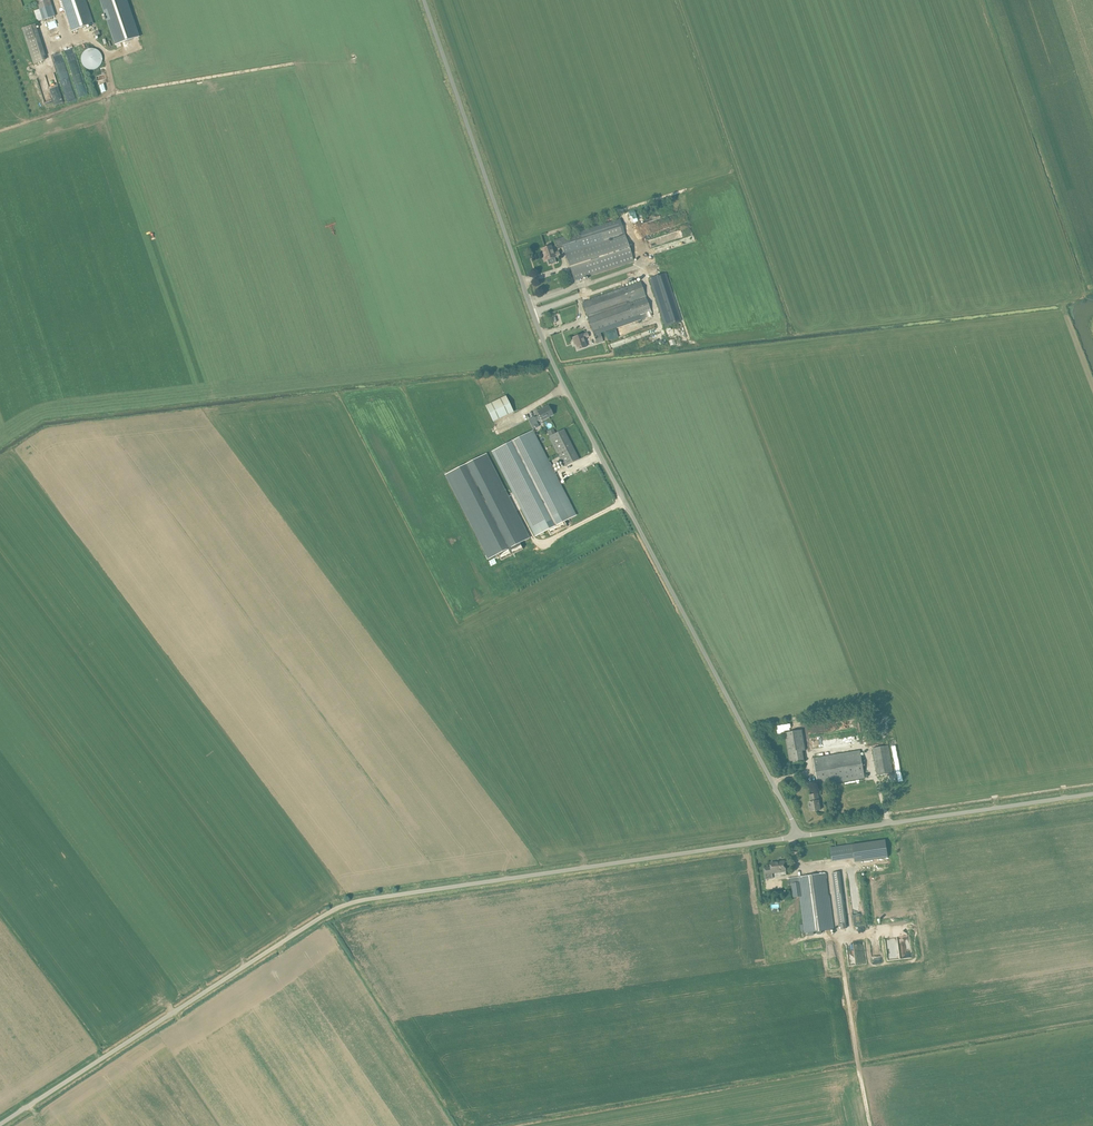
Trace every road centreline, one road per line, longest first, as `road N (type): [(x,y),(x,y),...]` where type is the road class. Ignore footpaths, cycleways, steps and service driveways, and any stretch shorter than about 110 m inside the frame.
road 1 (unclassified): [(797,836),(546,349),(424,0)]
road 2 (unclassified): [(0,1125),(346,904),(797,836)]
road 3 (unclassified): [(797,836),(1092,794)]

